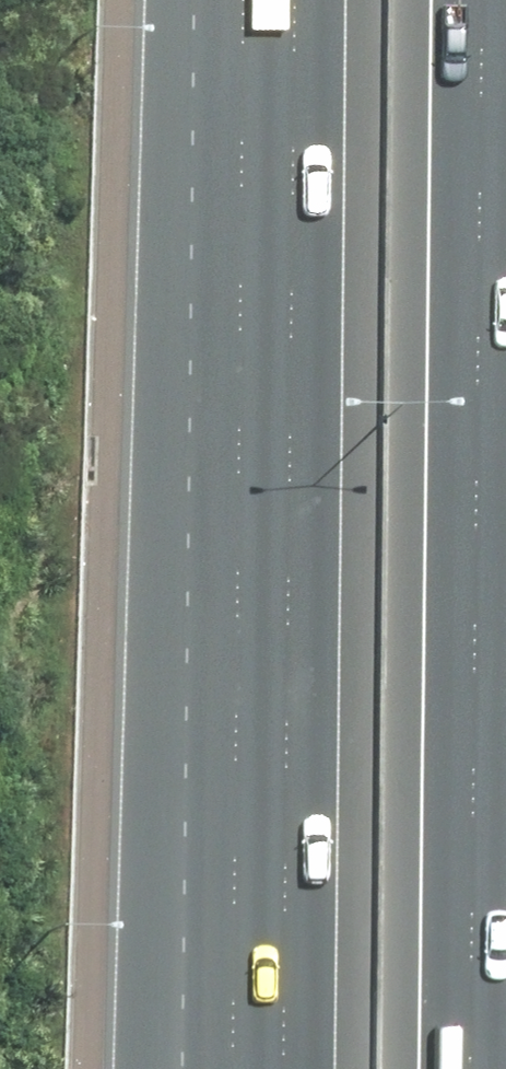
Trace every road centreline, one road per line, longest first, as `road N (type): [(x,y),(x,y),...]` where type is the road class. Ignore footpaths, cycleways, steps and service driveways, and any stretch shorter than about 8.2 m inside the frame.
road 1 (motorway): [(491,0),(483,1068)]
road 2 (motorway): [(255,973),(256,0)]

